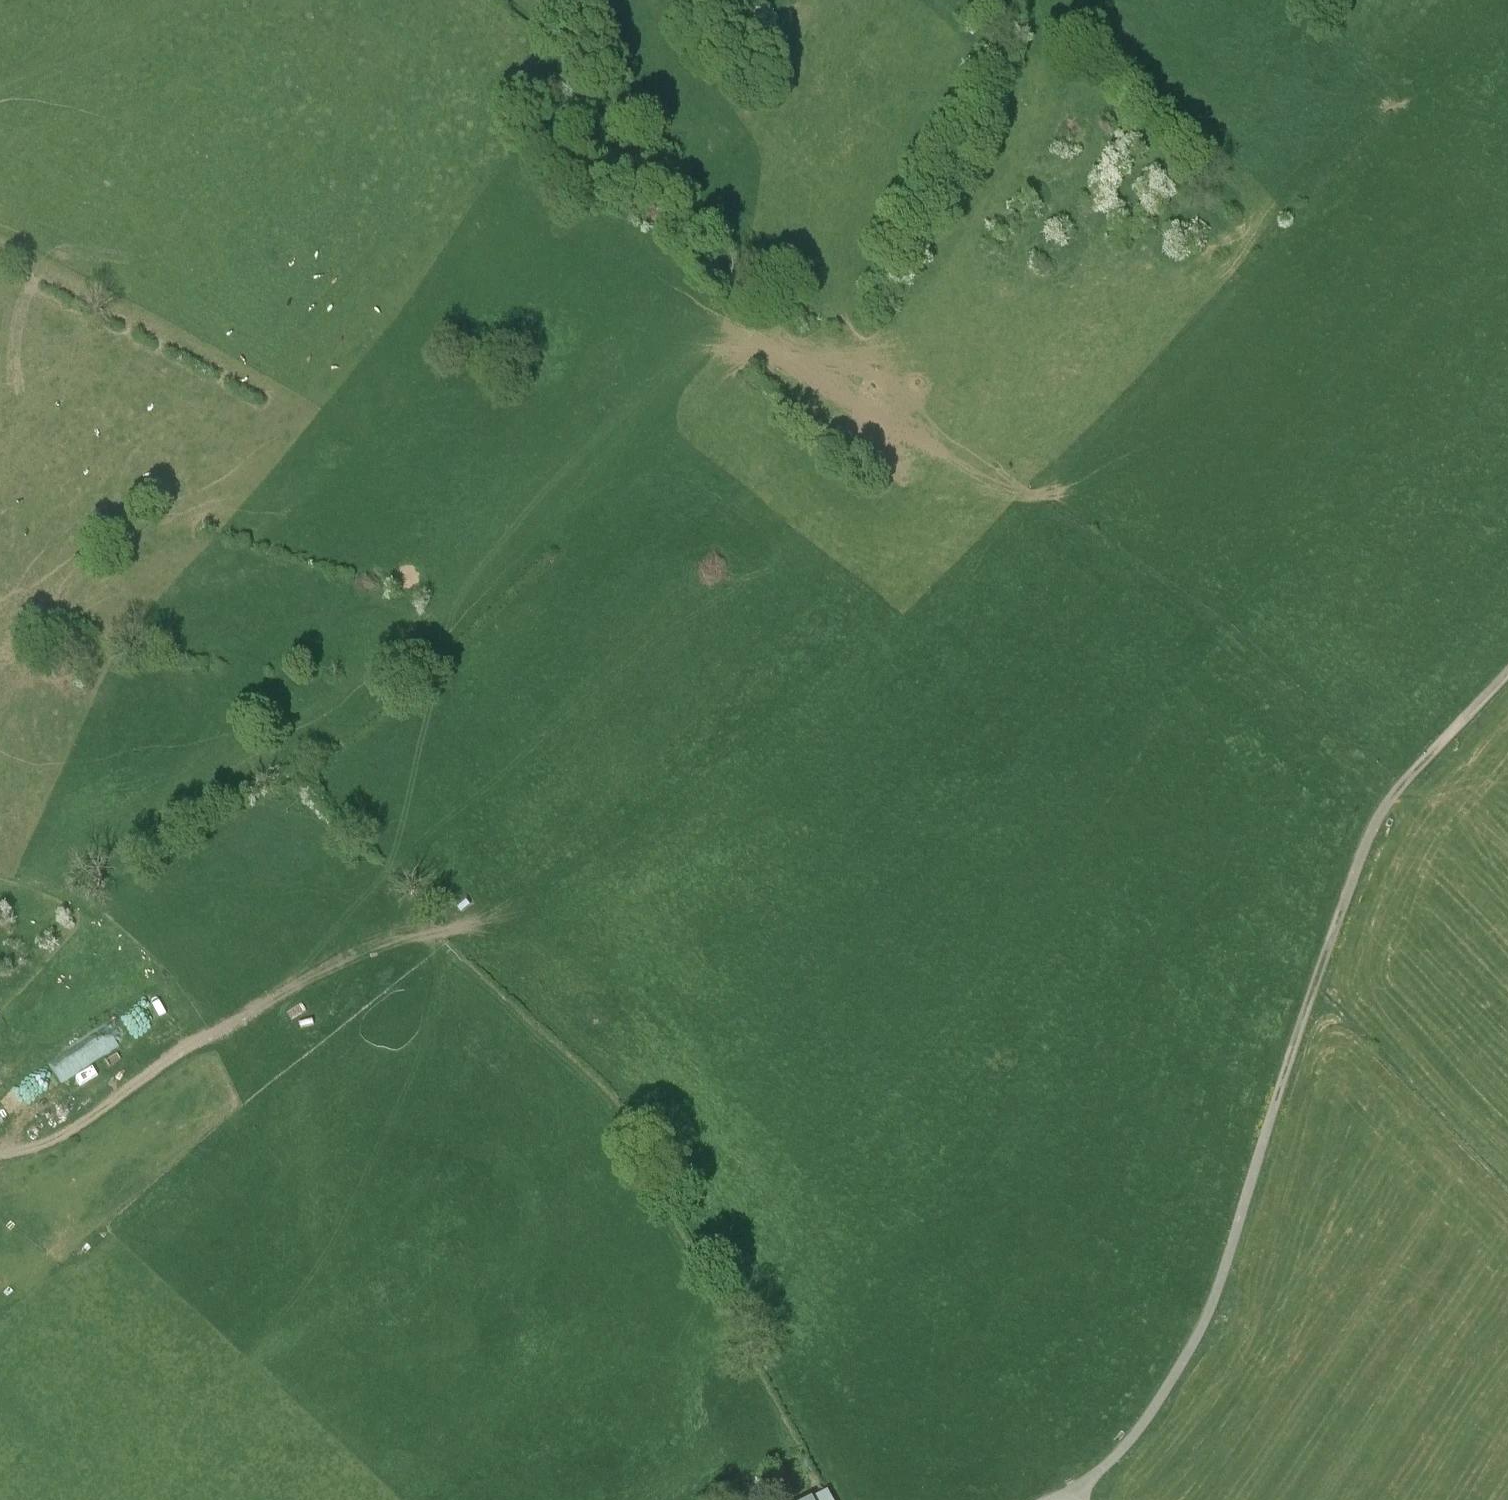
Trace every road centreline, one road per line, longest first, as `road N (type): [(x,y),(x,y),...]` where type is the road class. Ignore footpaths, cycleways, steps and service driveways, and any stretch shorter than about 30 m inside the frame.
road 1 (track): [(1071,1499),(1142,1431),(1200,1347),(1283,1070),(1381,815),(1507,676)]
road 2 (track): [(0,1156),(49,1144),(95,1119),(181,1051),(229,1028)]

